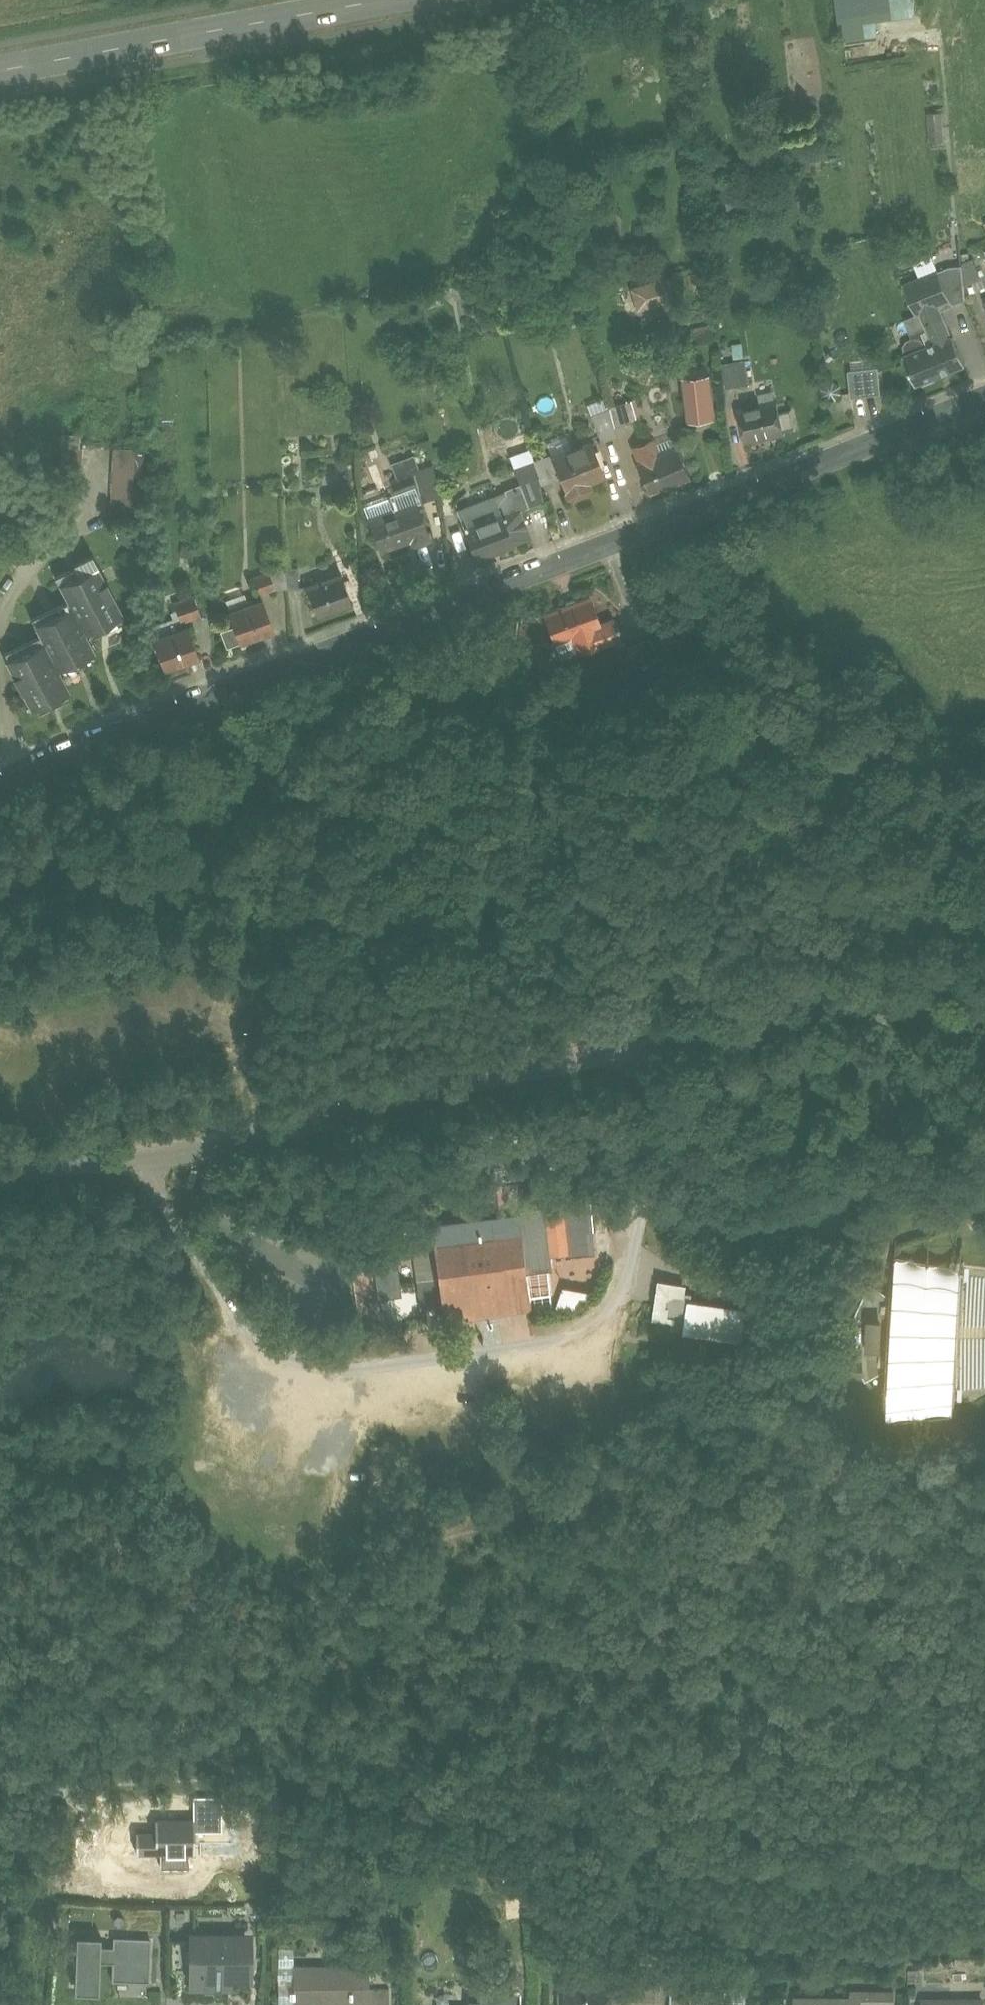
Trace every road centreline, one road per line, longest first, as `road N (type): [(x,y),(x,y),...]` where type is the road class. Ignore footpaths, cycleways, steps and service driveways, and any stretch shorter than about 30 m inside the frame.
road 1 (residential): [(0,799),(984,405)]
road 2 (residential): [(0,1173),(232,1139),(667,1044),(984,1015)]
road 3 (primary): [(411,0),(0,74)]

